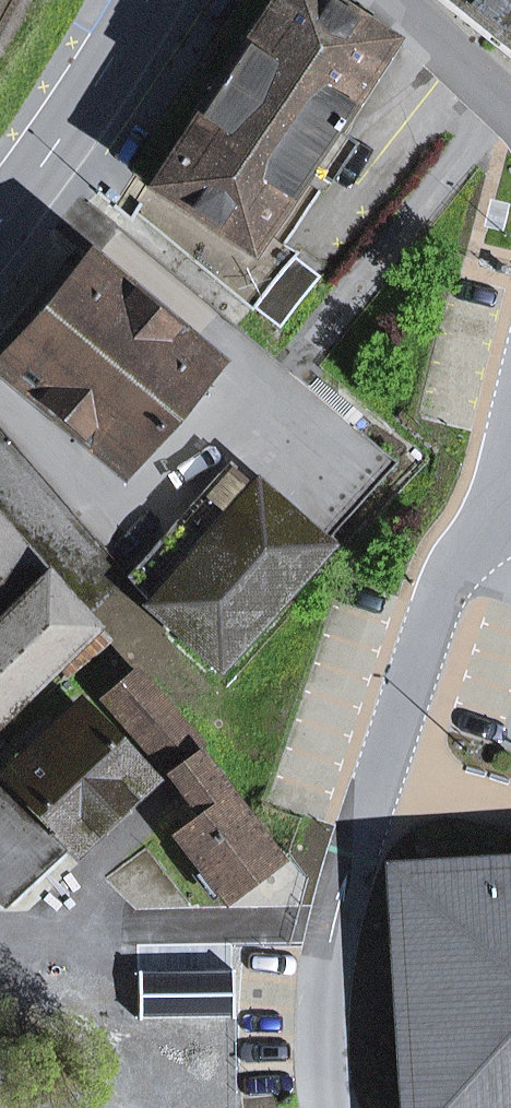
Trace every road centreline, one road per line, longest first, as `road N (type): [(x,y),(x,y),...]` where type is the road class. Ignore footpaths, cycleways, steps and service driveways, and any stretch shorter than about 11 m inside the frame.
road 1 (residential): [(0,929),(294,925)]
road 2 (tertiary): [(0,218),(107,76),(148,0)]
road 3 (residential): [(388,0),(510,112)]

